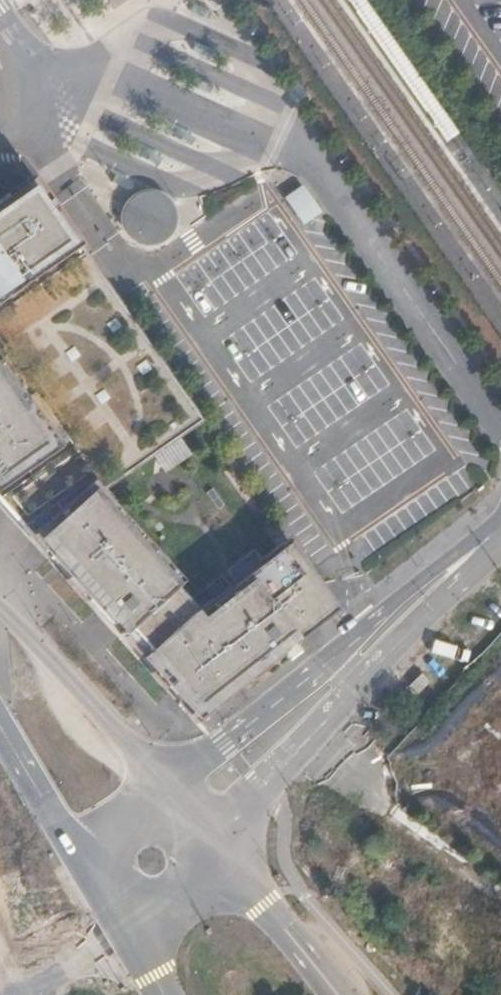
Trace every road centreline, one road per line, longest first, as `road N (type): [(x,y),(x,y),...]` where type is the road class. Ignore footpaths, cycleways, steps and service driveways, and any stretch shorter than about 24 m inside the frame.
road 1 (residential): [(500,521),(168,787)]
road 2 (residential): [(215,840),(500,542)]
road 3 (secondary): [(168,787),(0,608)]
road 4 (secondary): [(0,727),(112,905)]
road 5 (secondary): [(339,994),(215,840)]
road 6 (residential): [(112,905),(133,918),(159,913),(181,896),(215,840)]
road 7 (residential): [(168,787),(121,838),(112,905)]

